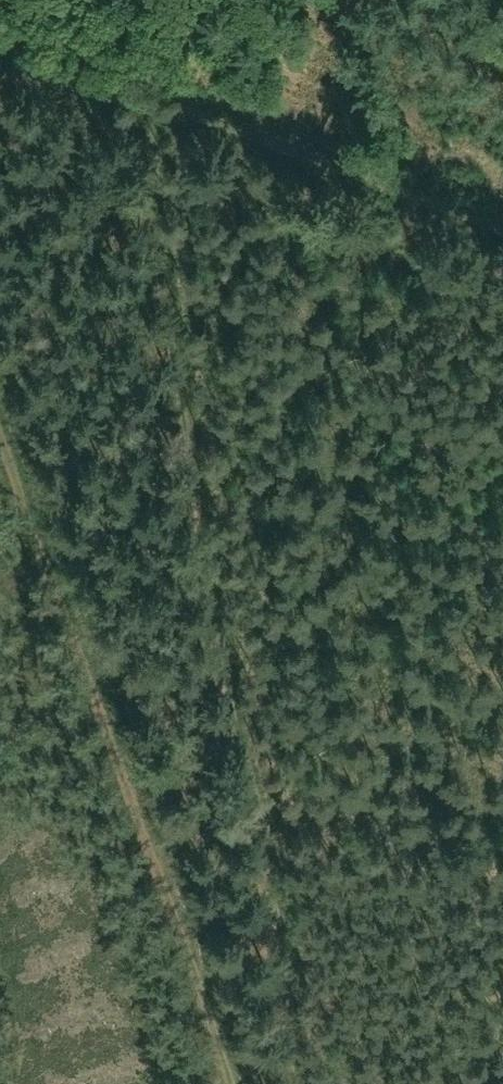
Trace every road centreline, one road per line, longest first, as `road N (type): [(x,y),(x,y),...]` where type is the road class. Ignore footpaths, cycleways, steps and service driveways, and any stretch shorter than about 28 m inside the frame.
road 1 (track): [(309,1083),(190,556),(140,75)]
road 2 (track): [(230,1083),(0,389)]
road 3 (track): [(502,213),(0,24)]
road 4 (track): [(502,854),(221,696)]

